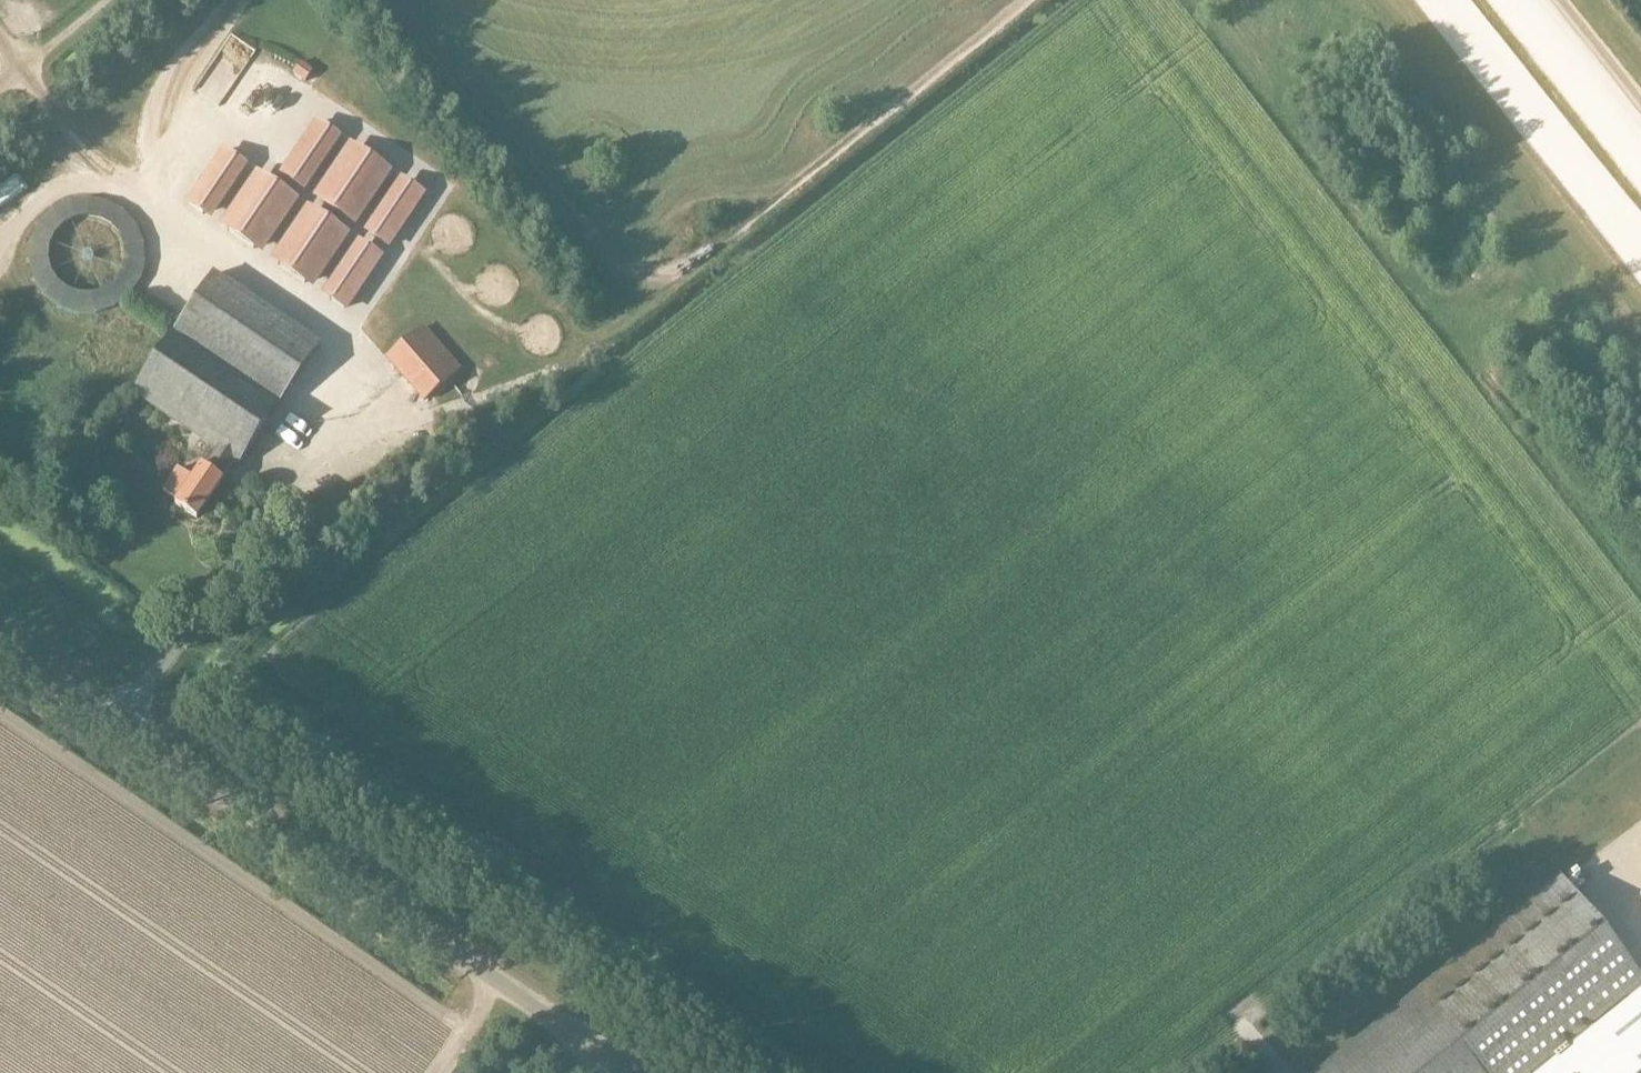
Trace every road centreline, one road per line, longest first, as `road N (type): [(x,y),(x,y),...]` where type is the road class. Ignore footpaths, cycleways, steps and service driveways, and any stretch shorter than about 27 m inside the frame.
road 1 (unclassified): [(632,1072),(0,645)]

